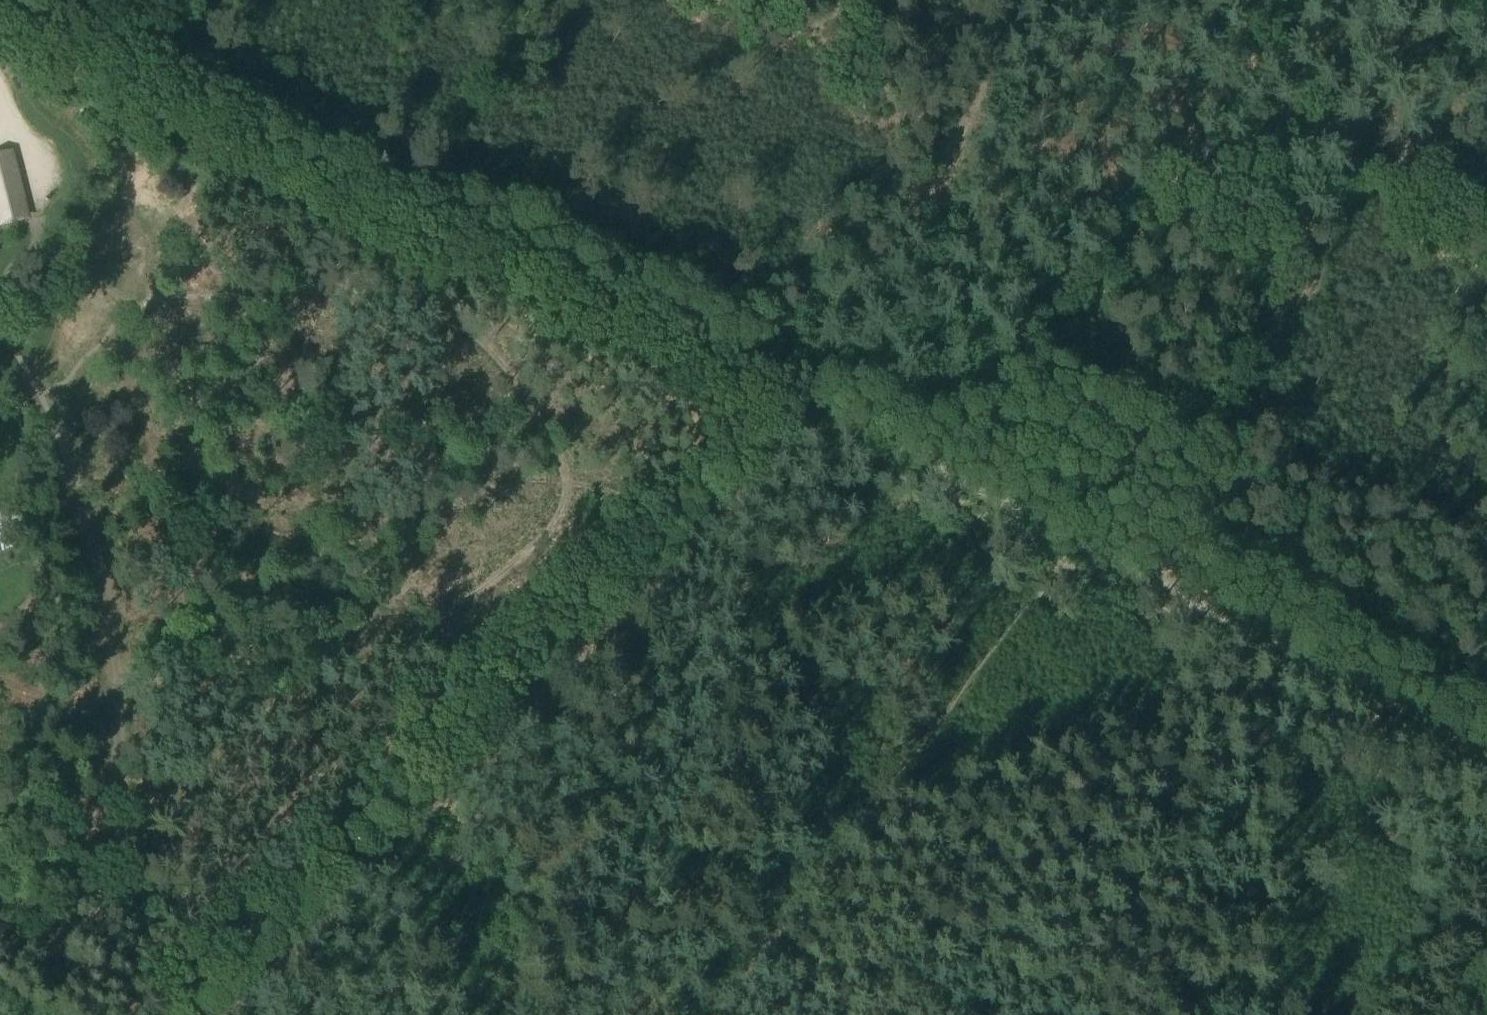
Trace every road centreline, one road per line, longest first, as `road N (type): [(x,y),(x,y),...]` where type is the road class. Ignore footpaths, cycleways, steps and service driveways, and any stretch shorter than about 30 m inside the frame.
road 1 (track): [(1486,755),(1172,589),(809,421),(444,207),(54,0)]
road 2 (track): [(1017,0),(803,429),(215,1014)]

